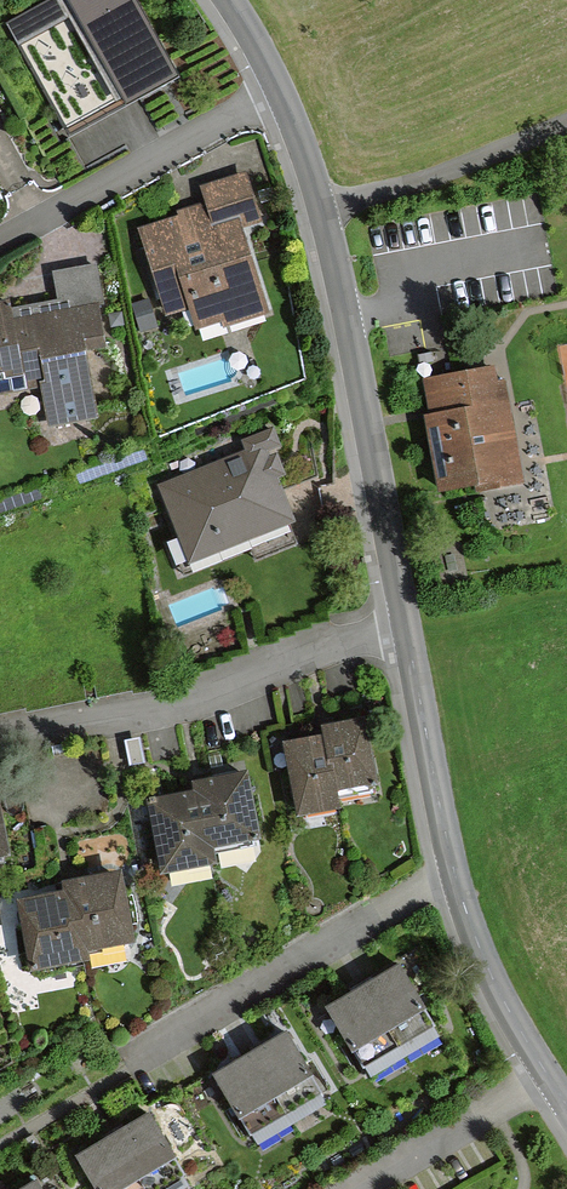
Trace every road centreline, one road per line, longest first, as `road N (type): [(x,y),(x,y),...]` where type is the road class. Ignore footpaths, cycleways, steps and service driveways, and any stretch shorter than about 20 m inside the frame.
road 1 (residential): [(320,206),(407,625)]
road 2 (residential): [(407,625),(348,637),(197,704),(0,735)]
road 3 (residential): [(454,872),(138,1048)]
road 4 (residential): [(276,87),(0,237)]
road 5 (unclassified): [(320,206),(372,195),(566,125)]
road 6 (residential): [(407,625),(454,872)]
road 7 (residential): [(454,872),(490,977),(546,1075)]
road 8 (residential): [(546,1075),(357,1188)]
road 9 (residential): [(276,87),(320,206)]

